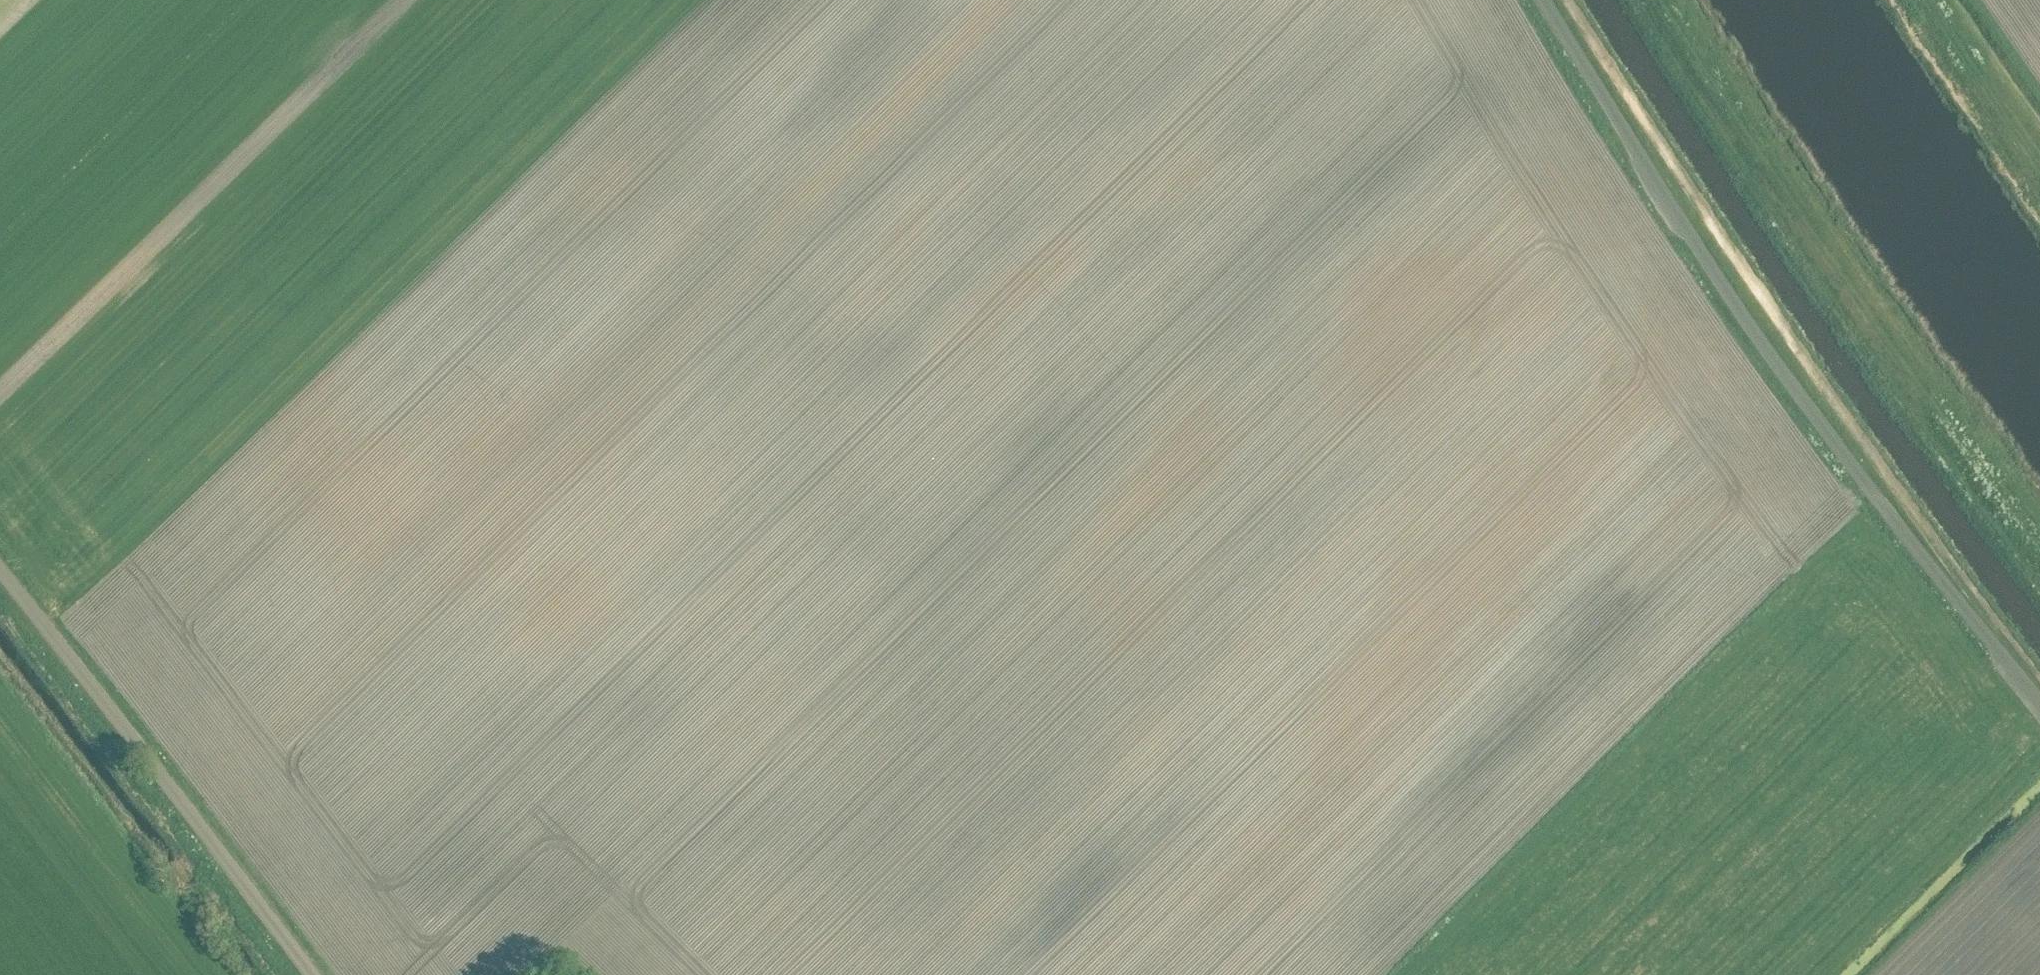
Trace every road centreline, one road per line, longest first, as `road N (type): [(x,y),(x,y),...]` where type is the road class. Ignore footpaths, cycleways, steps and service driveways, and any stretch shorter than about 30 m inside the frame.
road 1 (unclassified): [(2039,708),(1788,397),(1544,0)]
road 2 (unclassified): [(309,974),(0,573)]

